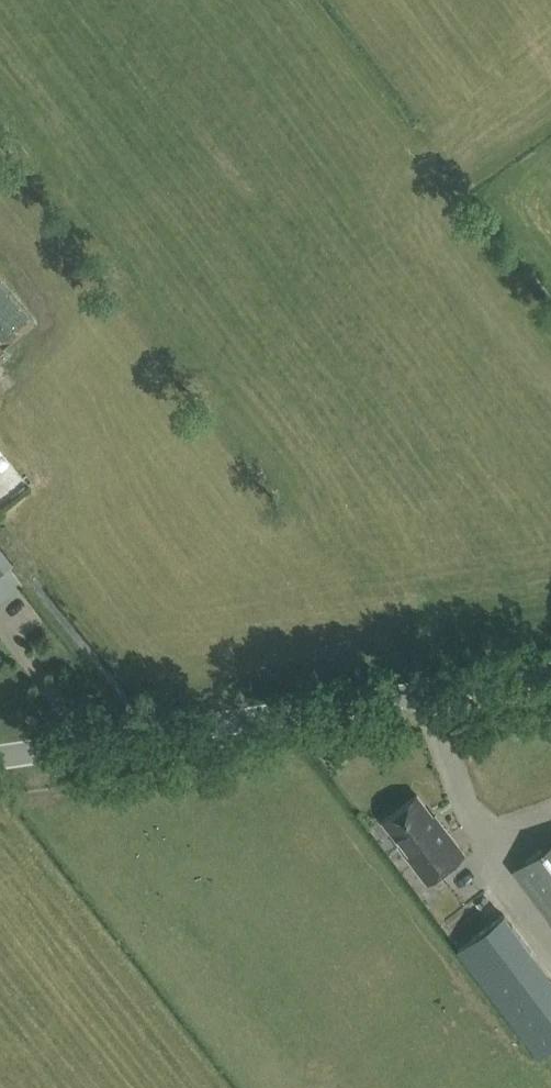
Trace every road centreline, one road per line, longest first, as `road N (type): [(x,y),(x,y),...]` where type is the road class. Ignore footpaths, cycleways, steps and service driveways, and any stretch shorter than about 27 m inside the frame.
road 1 (unclassified): [(0,757),(550,674)]

